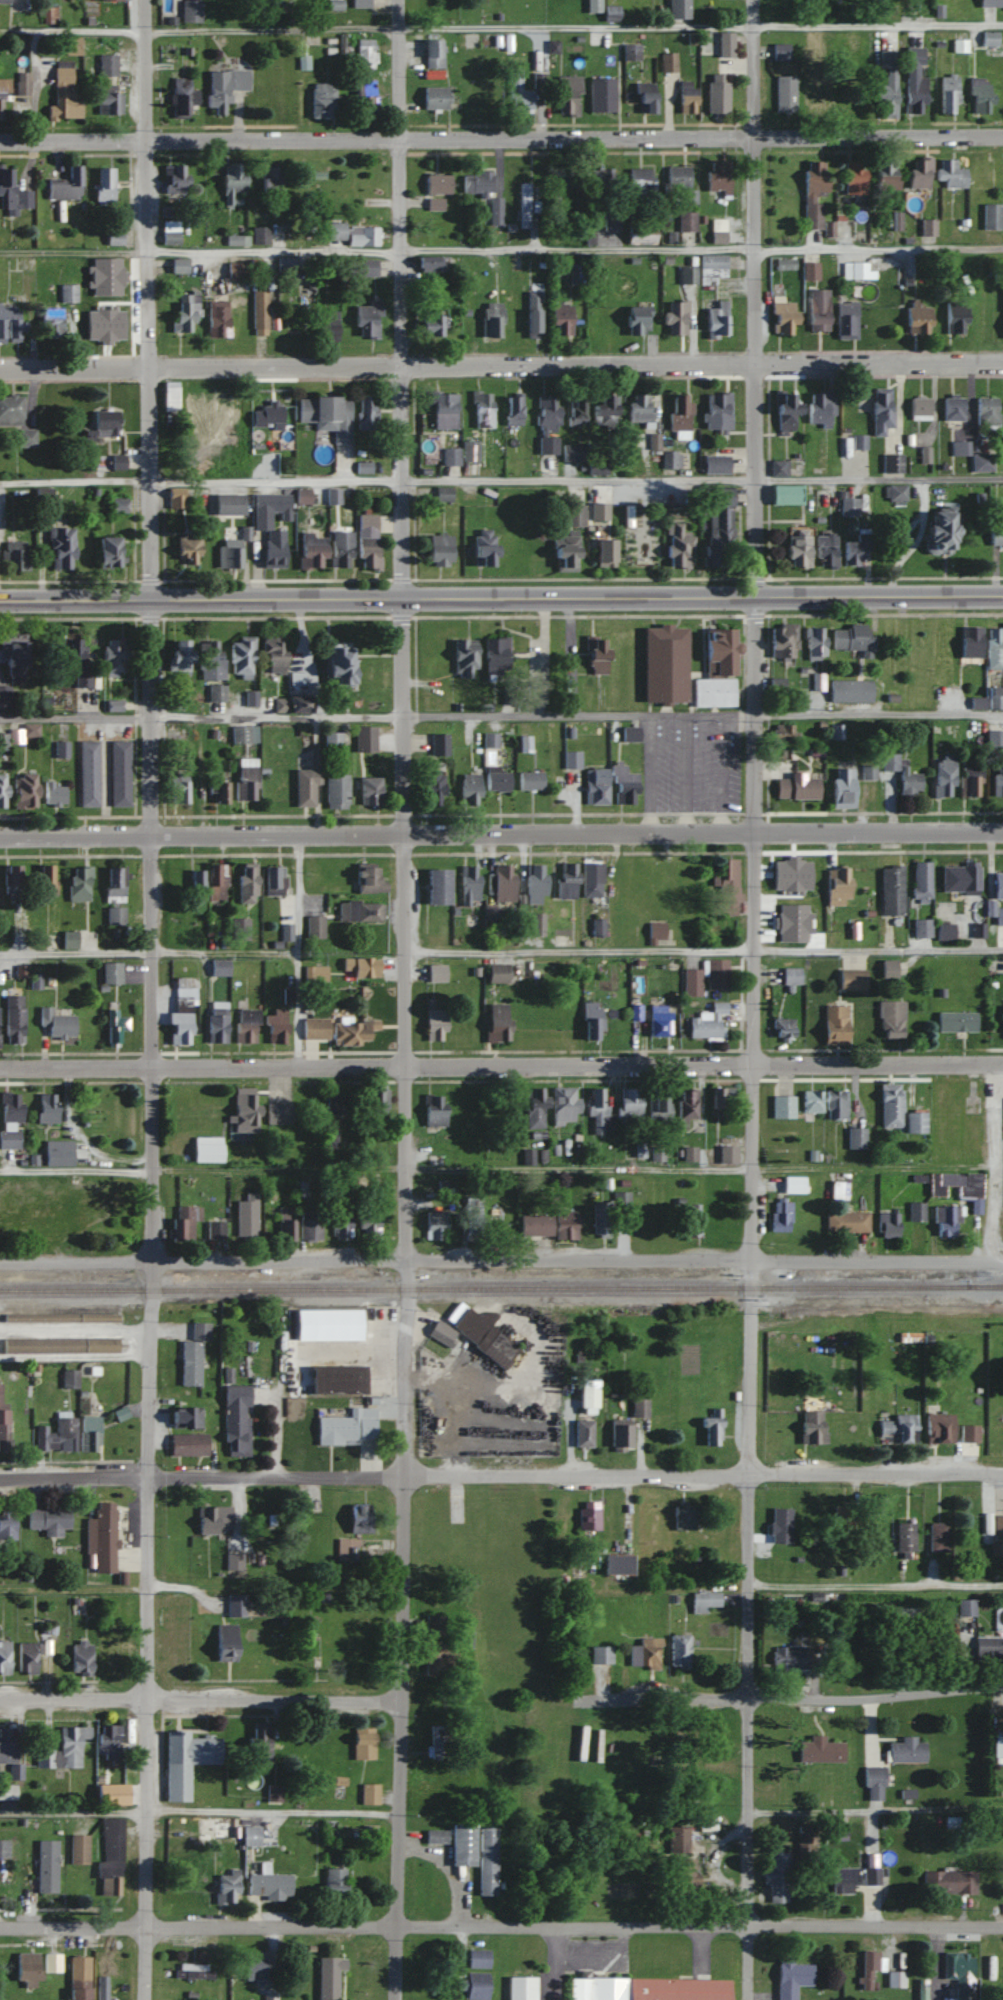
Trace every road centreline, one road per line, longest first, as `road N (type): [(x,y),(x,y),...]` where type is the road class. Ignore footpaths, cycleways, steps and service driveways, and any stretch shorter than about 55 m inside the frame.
road 1 (residential): [(747,1999),(755,597)]
road 2 (residential): [(394,1999),(407,1476),(405,599)]
road 3 (residential): [(145,1999),(152,601)]
road 4 (residential): [(1002,362),(0,369)]
road 5 (primary): [(1002,595),(0,602)]
road 6 (residential): [(1002,135),(0,140)]
road 7 (residential): [(0,1478),(1002,1473)]
road 8 (residential): [(1002,831),(0,835)]
road 9 (residential): [(1002,1064),(0,1068)]
road 10 (residential): [(1002,1925),(0,1927)]
road 11 (residential): [(1002,1262),(0,1262)]
road 12 (residential): [(152,601),(147,0)]
road 13 (residential): [(405,599),(401,0)]
road 14 (residential): [(755,597),(755,0)]
road 15 (residential): [(578,1700),(858,1698),(1002,1688)]
road 16 (residential): [(405,1702),(0,1699)]

